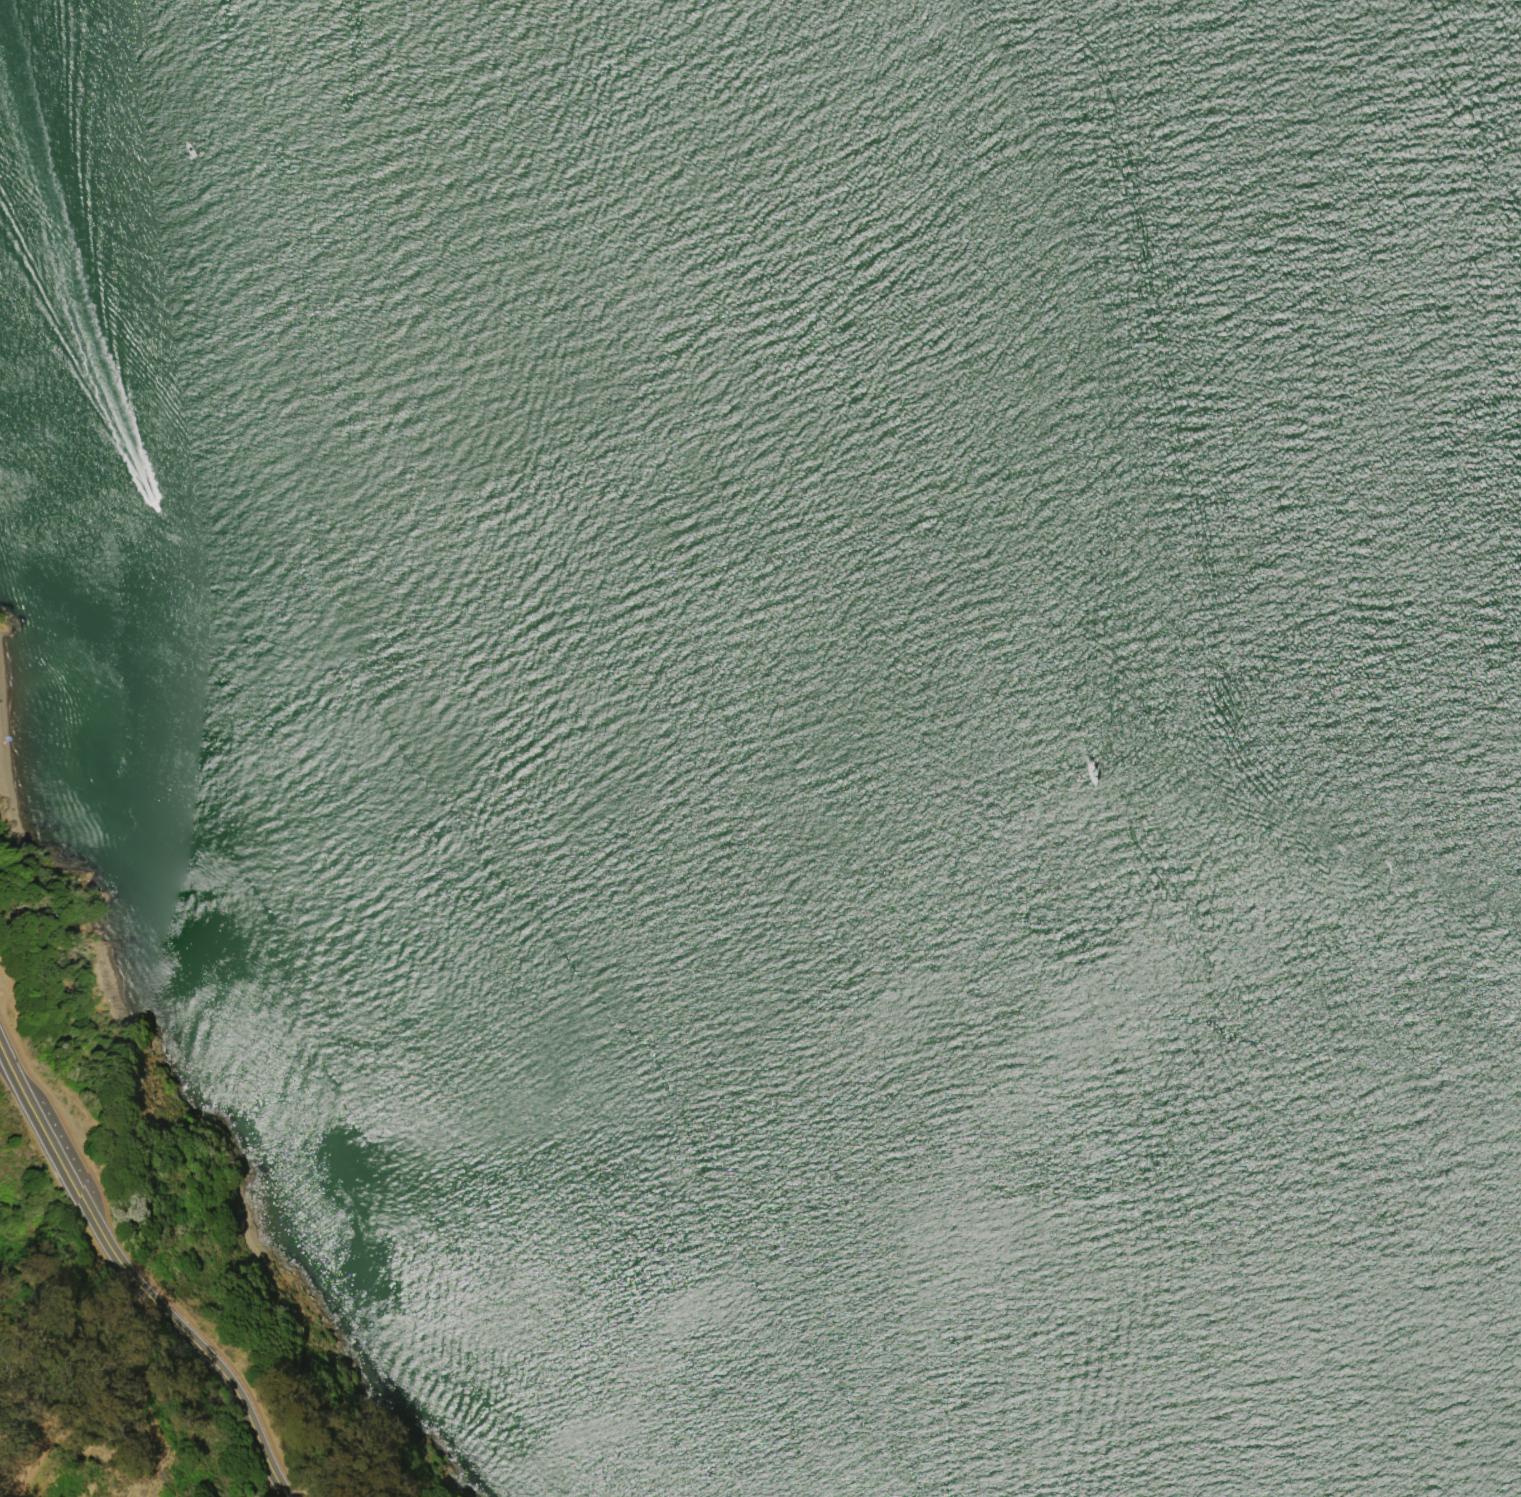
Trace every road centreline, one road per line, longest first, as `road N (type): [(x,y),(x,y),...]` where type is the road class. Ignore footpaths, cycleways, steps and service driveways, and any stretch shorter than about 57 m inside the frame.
road 1 (residential): [(0,1050),(101,1239),(231,1386),(285,1496)]

